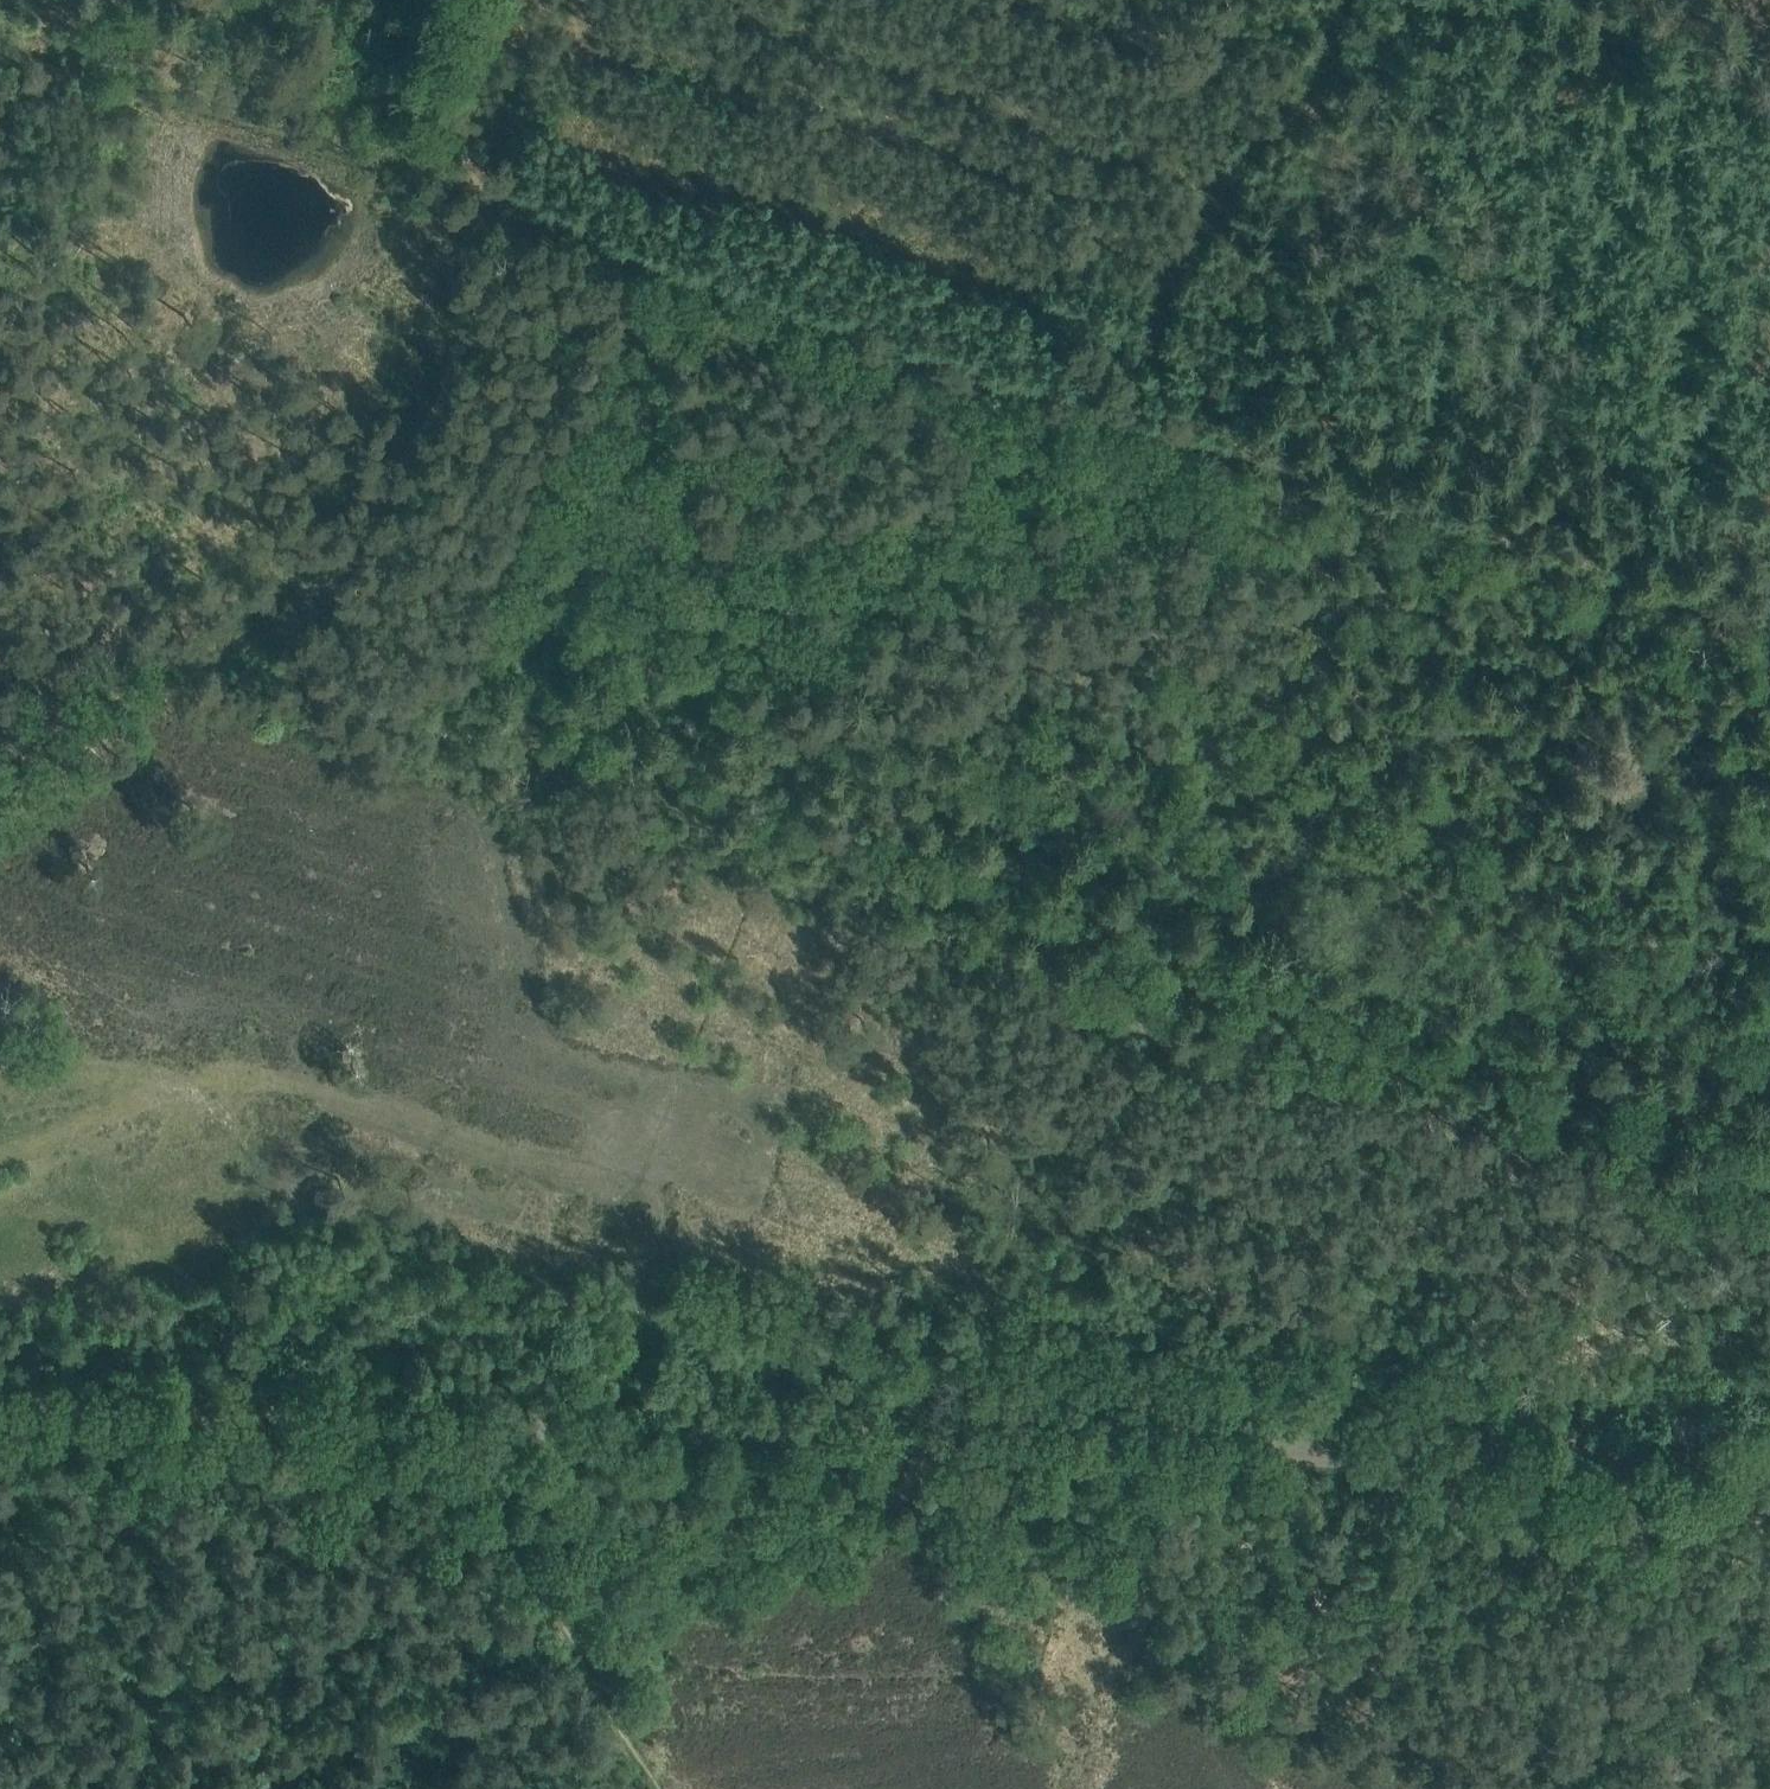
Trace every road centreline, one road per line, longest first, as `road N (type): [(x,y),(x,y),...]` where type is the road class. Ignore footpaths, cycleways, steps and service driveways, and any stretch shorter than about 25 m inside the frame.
road 1 (tertiary): [(0,1439),(1213,1491),(1669,1464),(1769,1438)]
road 2 (track): [(447,0),(457,173),(443,321),(393,449),(315,542),(222,608),(84,645),(0,722)]
road 3 (track): [(631,1788),(450,1460)]

